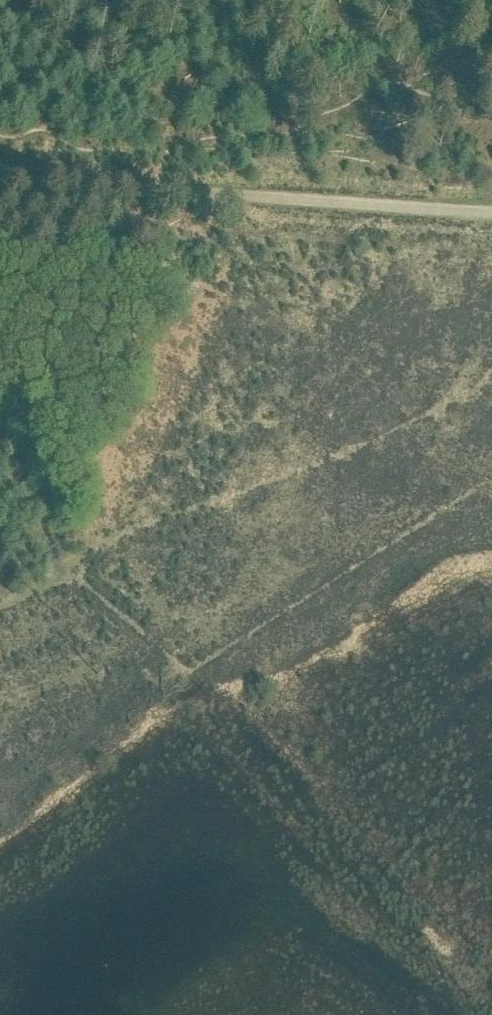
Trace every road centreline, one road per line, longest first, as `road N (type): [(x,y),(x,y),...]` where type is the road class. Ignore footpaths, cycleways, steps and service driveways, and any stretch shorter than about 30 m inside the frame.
road 1 (unclassified): [(0,182),(491,215)]

